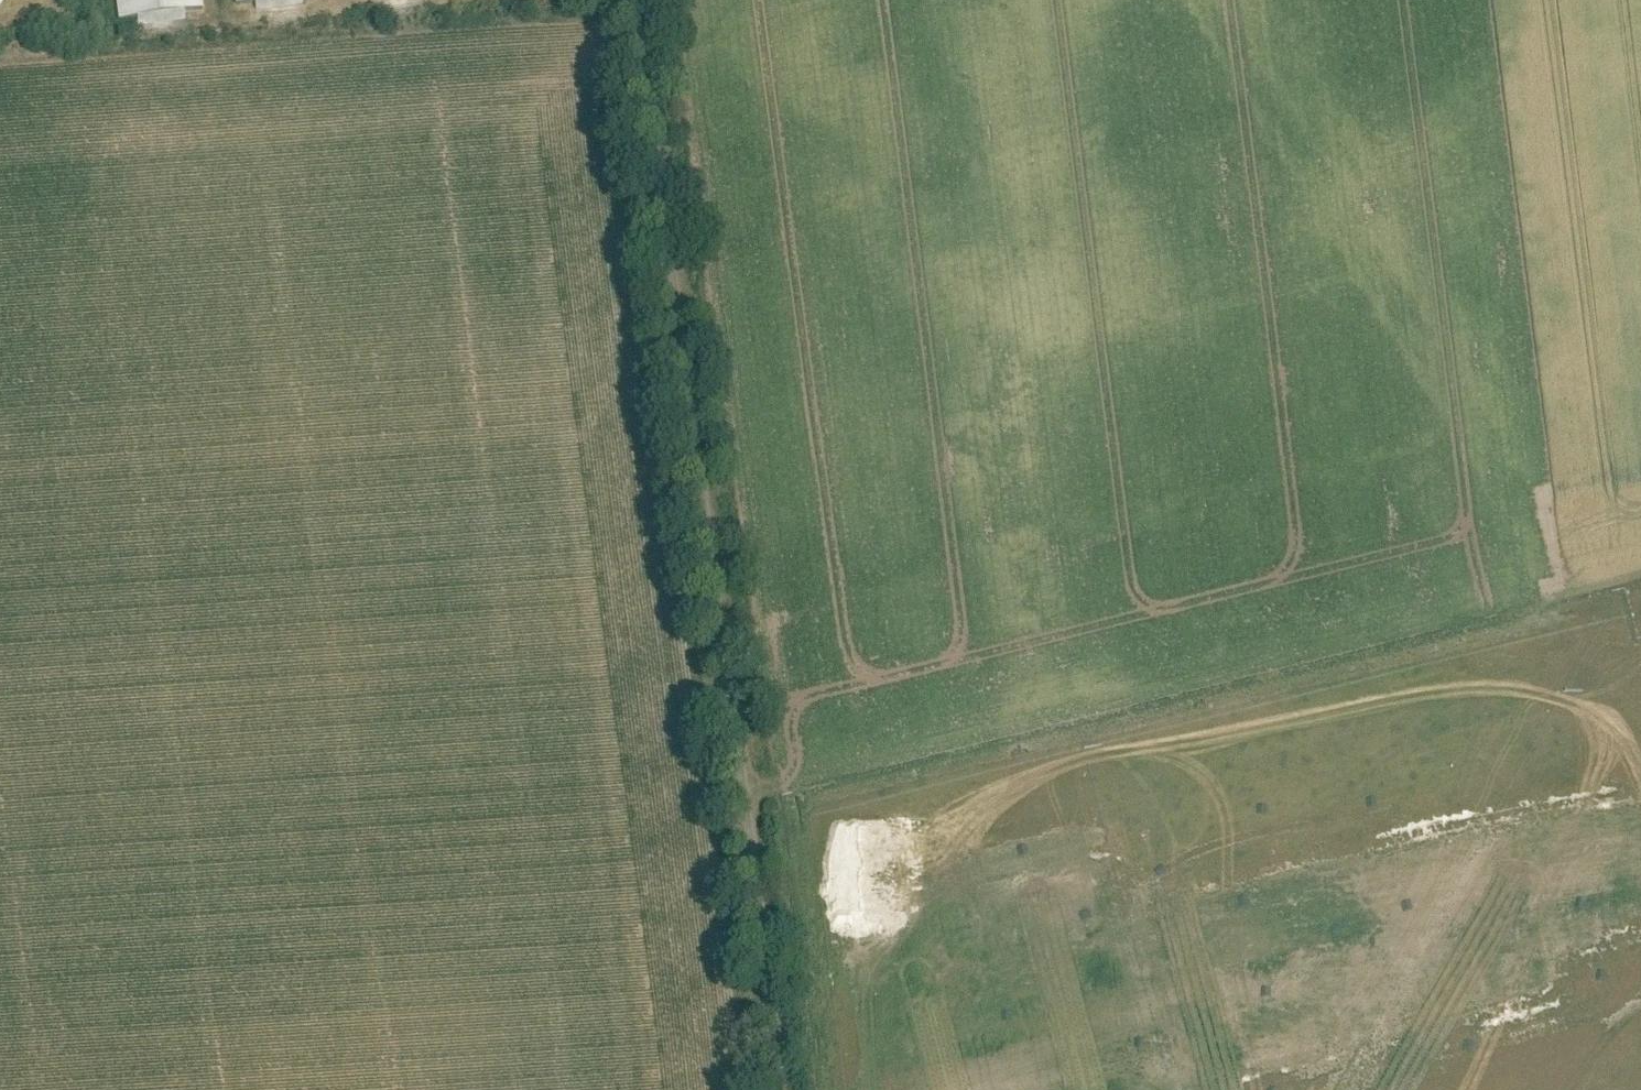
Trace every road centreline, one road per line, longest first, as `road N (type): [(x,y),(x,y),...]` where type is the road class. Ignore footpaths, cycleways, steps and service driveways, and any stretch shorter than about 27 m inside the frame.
road 1 (unclassified): [(632,0),(779,1089)]

